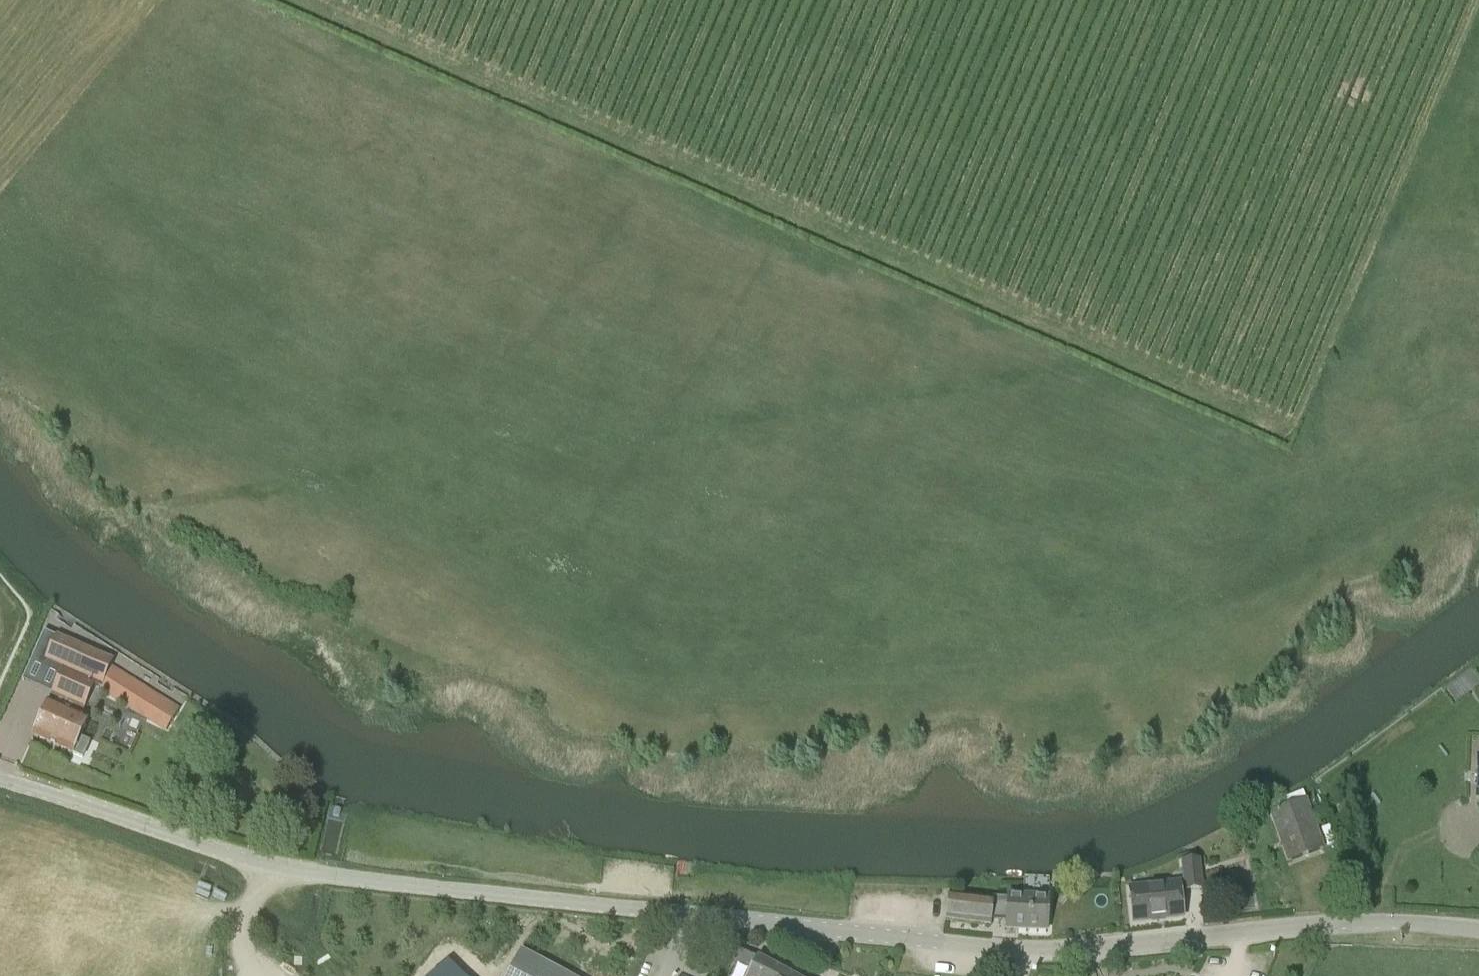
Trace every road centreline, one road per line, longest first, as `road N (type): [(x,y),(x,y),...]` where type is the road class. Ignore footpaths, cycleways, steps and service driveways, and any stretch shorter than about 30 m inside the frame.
road 1 (unclassified): [(1403,922),(1018,953),(360,881),(187,841),(0,780)]

